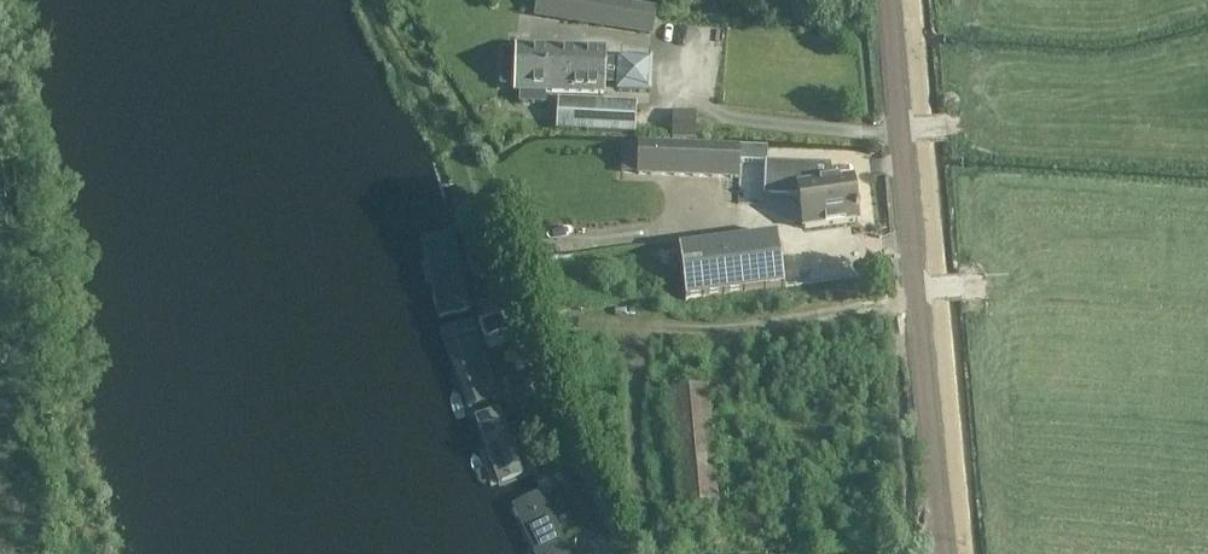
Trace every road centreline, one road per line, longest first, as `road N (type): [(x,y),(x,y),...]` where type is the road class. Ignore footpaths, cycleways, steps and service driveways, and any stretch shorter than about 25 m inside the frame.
road 1 (residential): [(940,553),(886,0)]
road 2 (track): [(559,319),(744,328),(916,299)]

